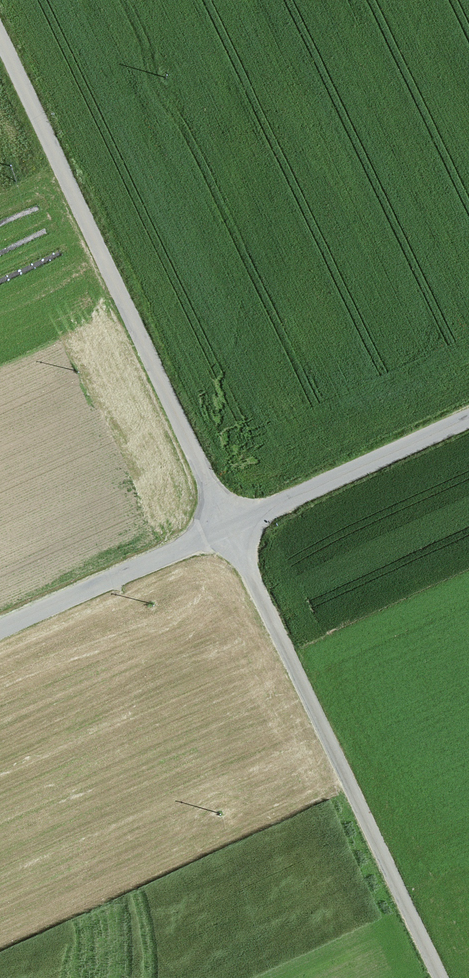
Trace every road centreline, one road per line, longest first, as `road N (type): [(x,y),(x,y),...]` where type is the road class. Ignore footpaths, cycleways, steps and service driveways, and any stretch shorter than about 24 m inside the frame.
road 1 (track): [(0,20),(444,977)]
road 2 (unclassified): [(468,412),(231,518)]
road 3 (residential): [(231,518),(0,623)]

